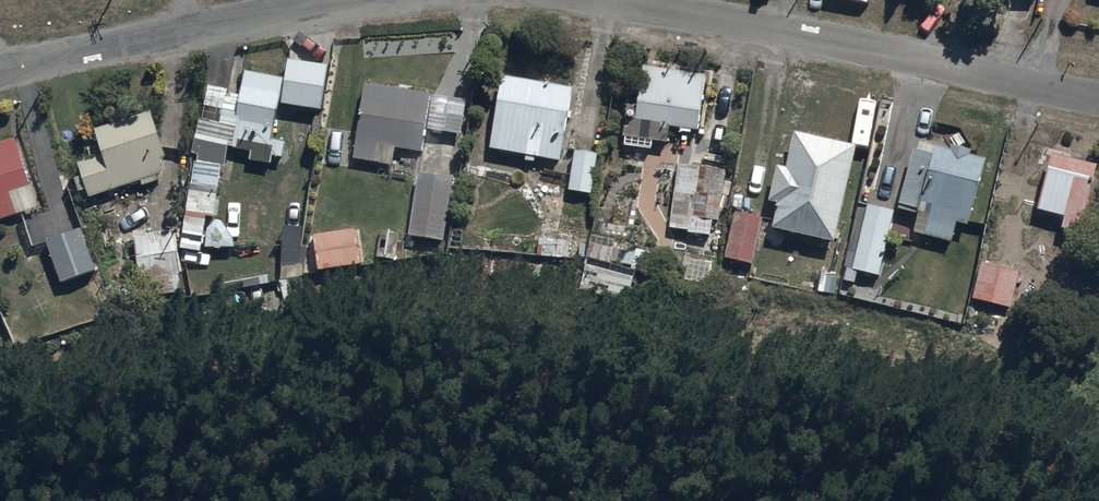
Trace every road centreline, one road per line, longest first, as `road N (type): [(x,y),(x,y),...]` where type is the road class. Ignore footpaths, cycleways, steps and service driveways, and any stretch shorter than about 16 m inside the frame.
road 1 (track): [(0,415),(191,360),(509,302),(755,354)]
road 2 (residential): [(610,0),(1098,100)]
road 3 (residential): [(0,73),(335,0)]

